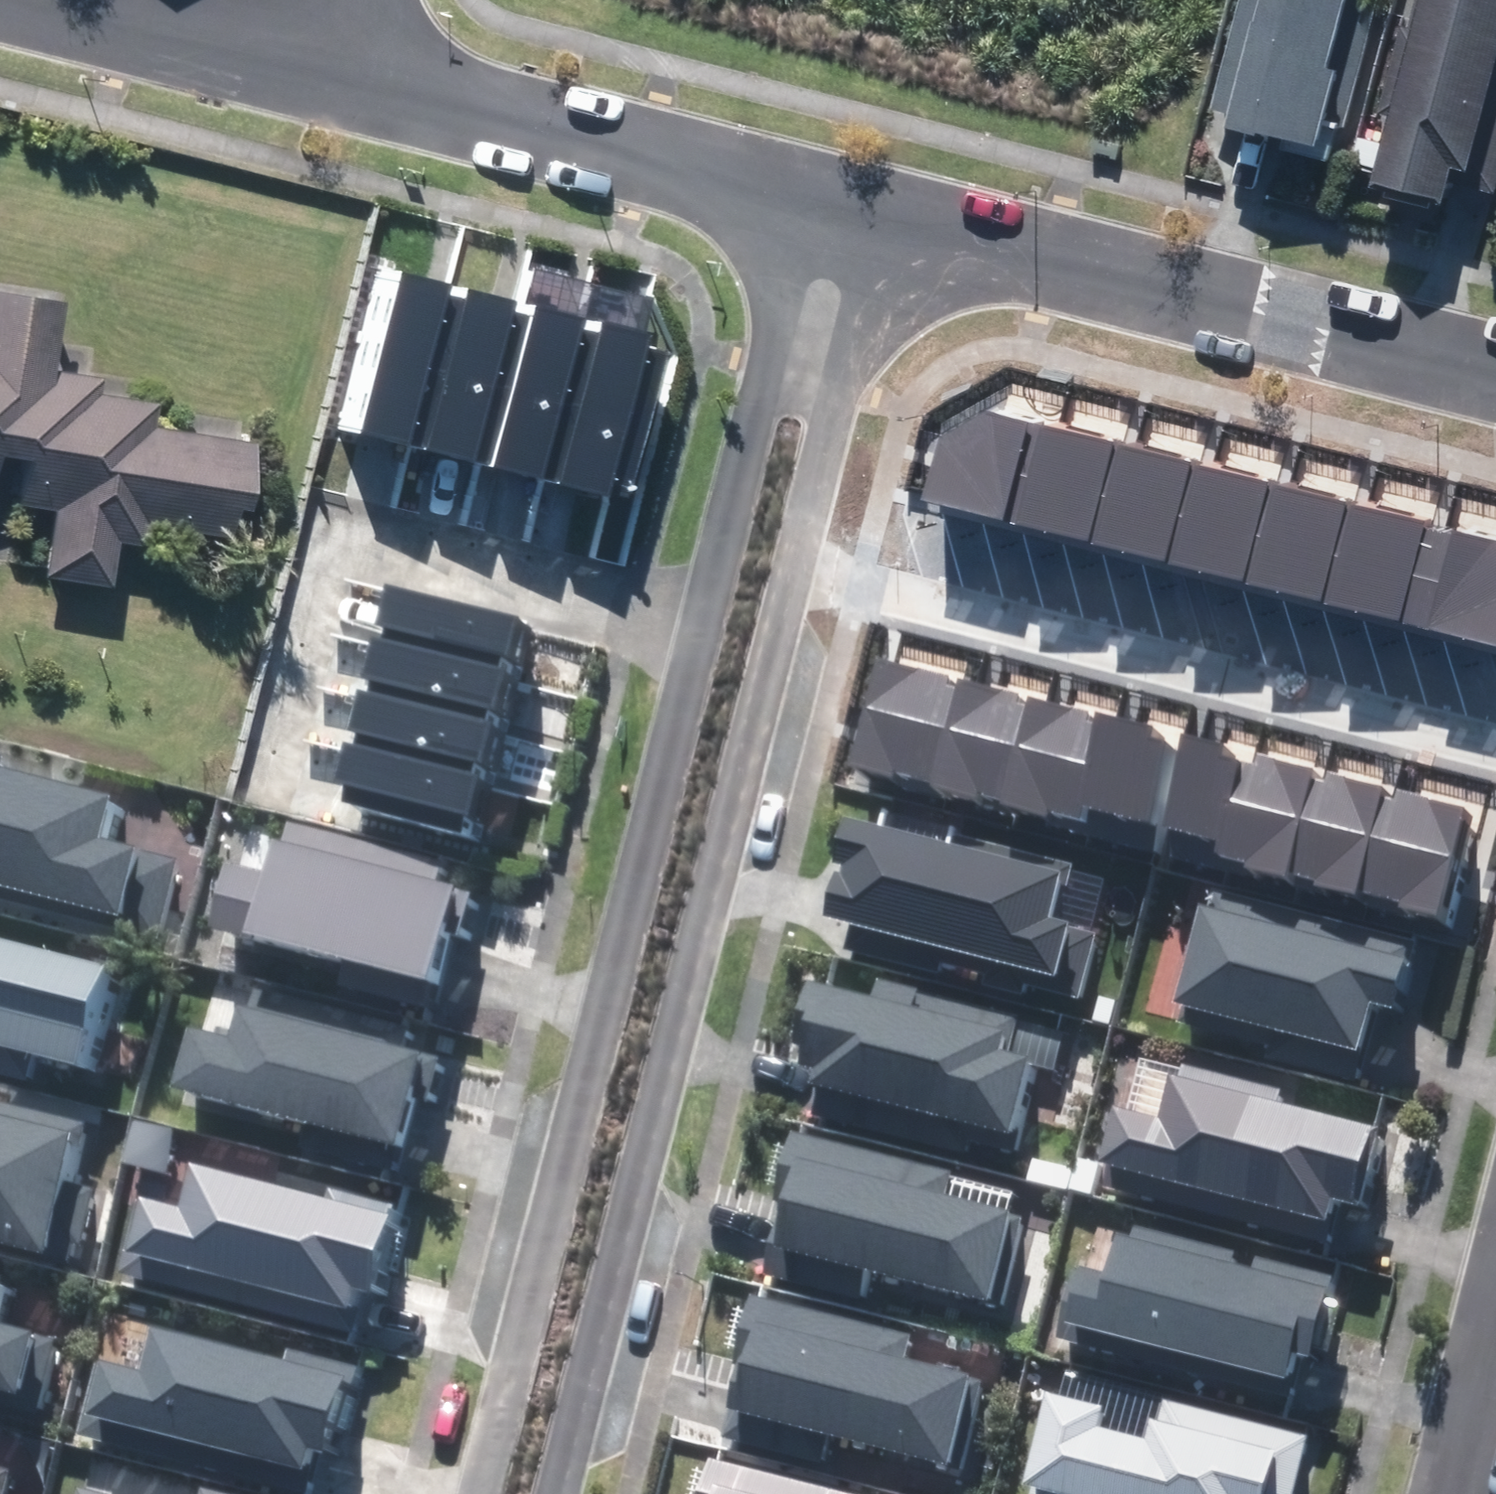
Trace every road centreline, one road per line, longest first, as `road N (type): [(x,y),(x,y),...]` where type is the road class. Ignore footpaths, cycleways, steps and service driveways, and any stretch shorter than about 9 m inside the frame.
road 1 (residential): [(818,552),(568,1493)]
road 2 (residential): [(472,1493),(700,625)]
road 3 (residential): [(1495,720),(818,552)]
road 4 (residential): [(262,785),(323,532),(700,625)]
road 5 (residential): [(1495,373),(905,223)]
road 6 (residential): [(811,201),(336,72)]
road 7 (residential): [(700,625),(811,201)]
road 8 (residential): [(905,223),(818,552)]
road 9 (residential): [(336,72),(42,0)]
road 10 (residential): [(1495,1355),(1459,1493)]

